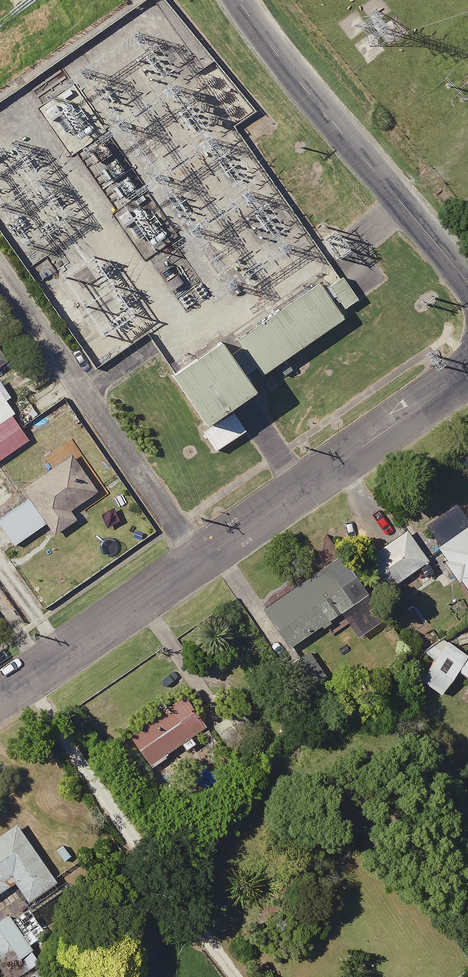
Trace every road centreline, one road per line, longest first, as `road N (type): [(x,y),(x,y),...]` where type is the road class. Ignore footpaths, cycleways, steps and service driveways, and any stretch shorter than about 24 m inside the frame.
road 1 (residential): [(239,0),(467,285)]
road 2 (residential): [(0,292),(196,565)]
road 3 (residential): [(467,376),(196,565)]
road 4 (residential): [(196,565),(0,701)]

